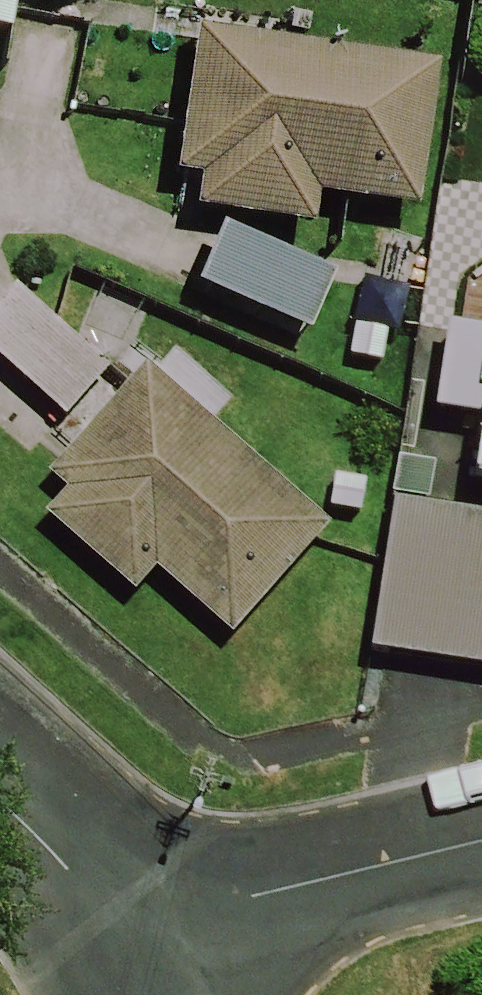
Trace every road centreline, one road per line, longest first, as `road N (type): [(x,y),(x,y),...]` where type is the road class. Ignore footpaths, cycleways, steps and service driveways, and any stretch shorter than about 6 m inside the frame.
road 1 (residential): [(131,932),(481,844)]
road 2 (residential): [(0,809),(131,932)]

